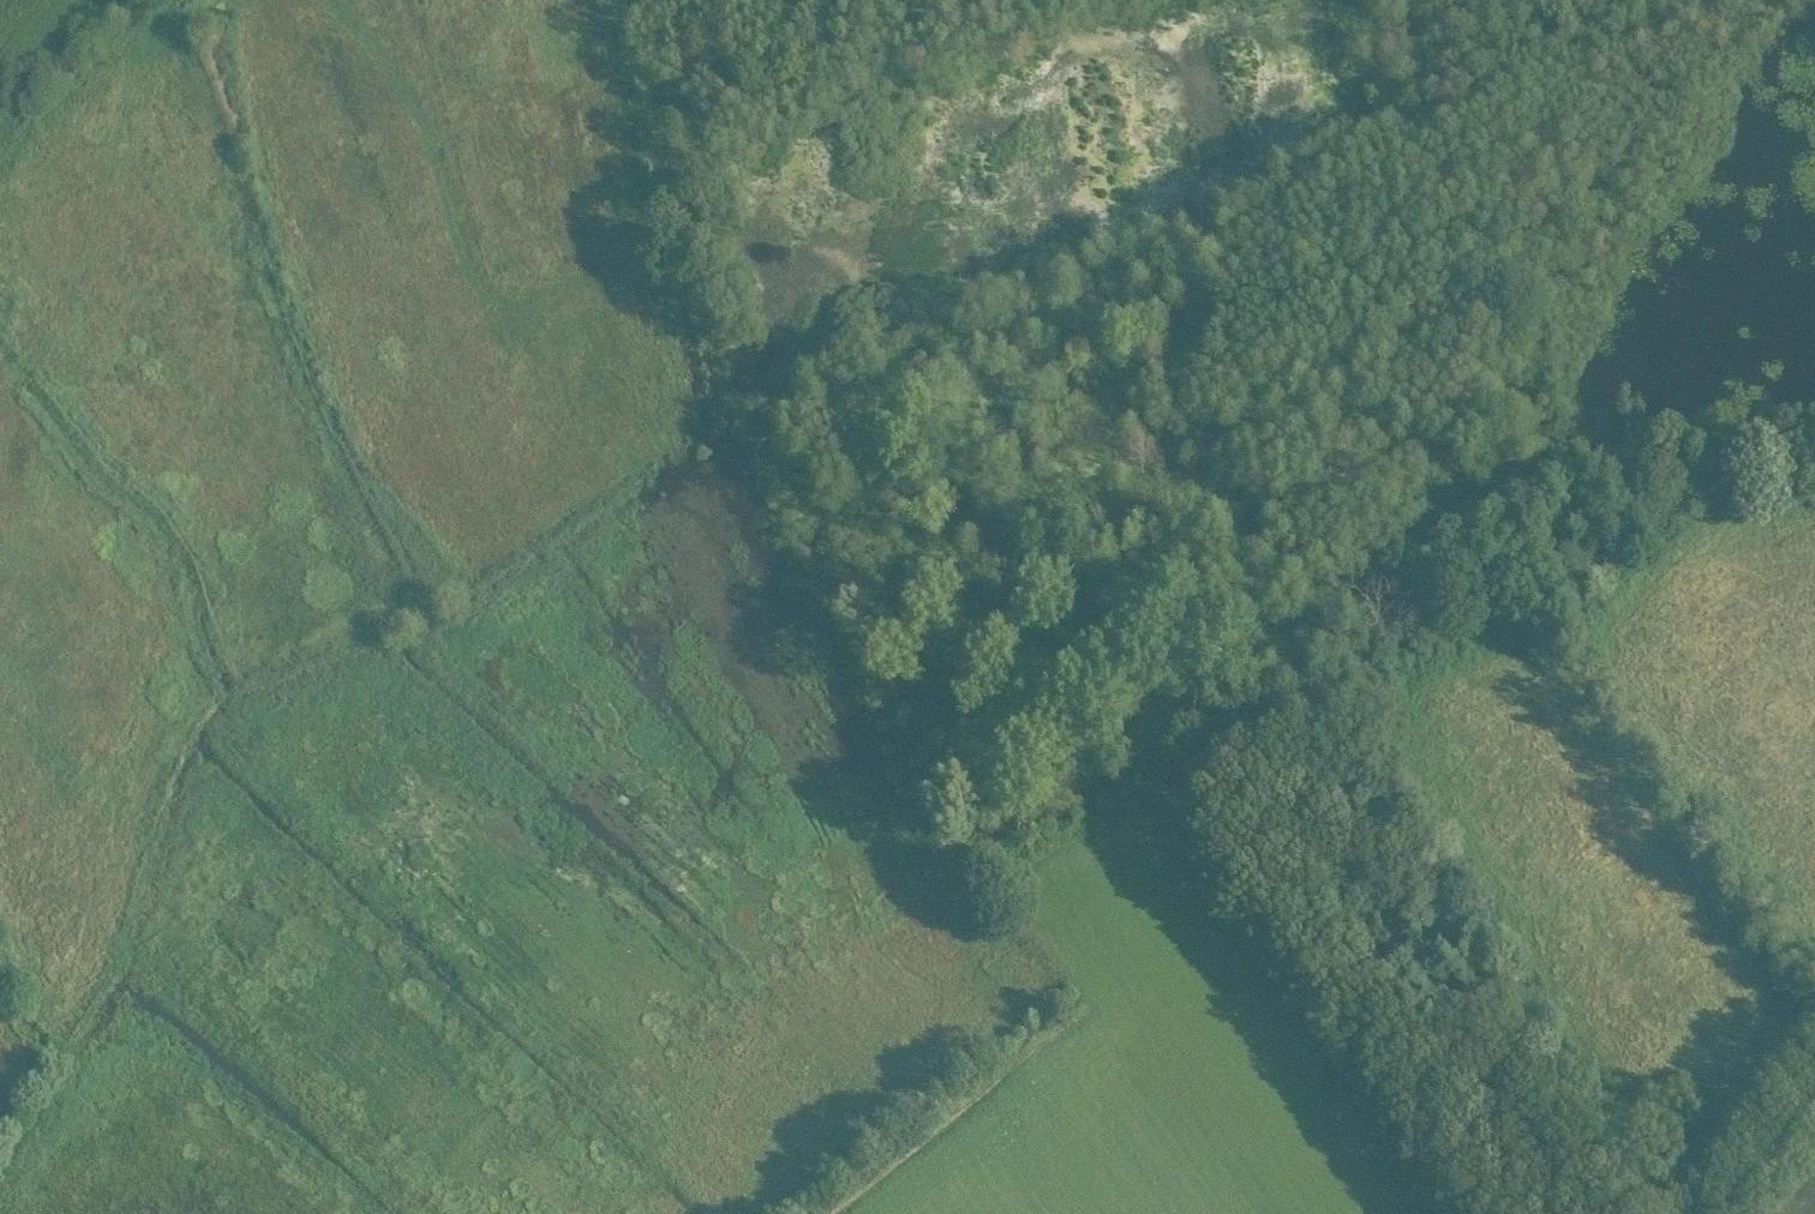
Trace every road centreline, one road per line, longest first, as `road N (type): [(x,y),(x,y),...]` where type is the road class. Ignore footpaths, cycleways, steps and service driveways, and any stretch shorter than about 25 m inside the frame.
road 1 (track): [(1814,1103),(1706,1213)]

